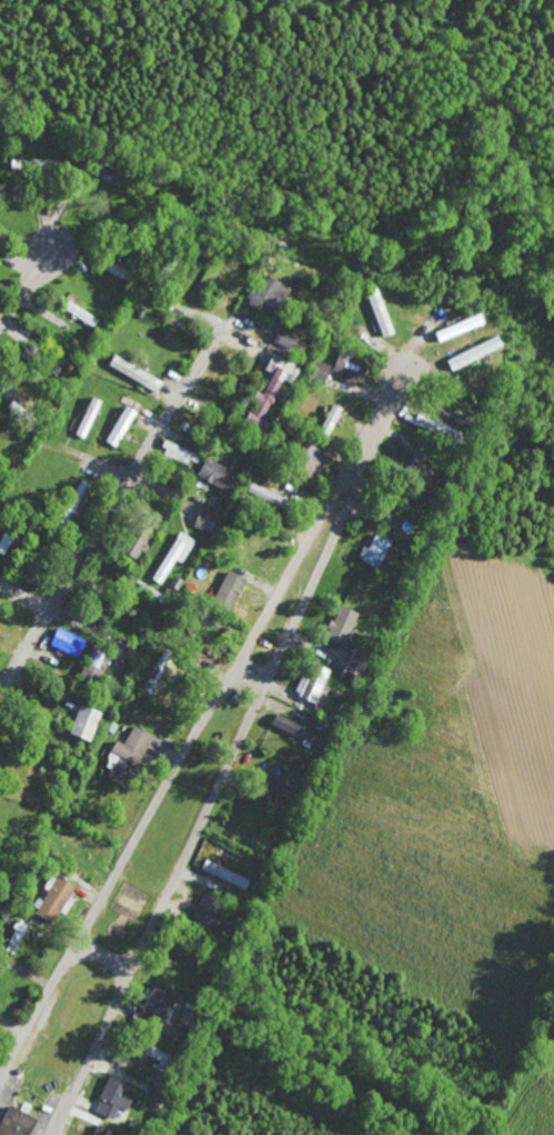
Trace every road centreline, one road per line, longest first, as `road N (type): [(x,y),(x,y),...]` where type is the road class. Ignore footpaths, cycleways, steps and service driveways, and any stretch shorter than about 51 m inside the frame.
road 1 (residential): [(0,1083),(405,374)]
road 2 (residential): [(55,1134),(350,508),(390,406)]
road 3 (residential): [(0,698),(210,351)]

